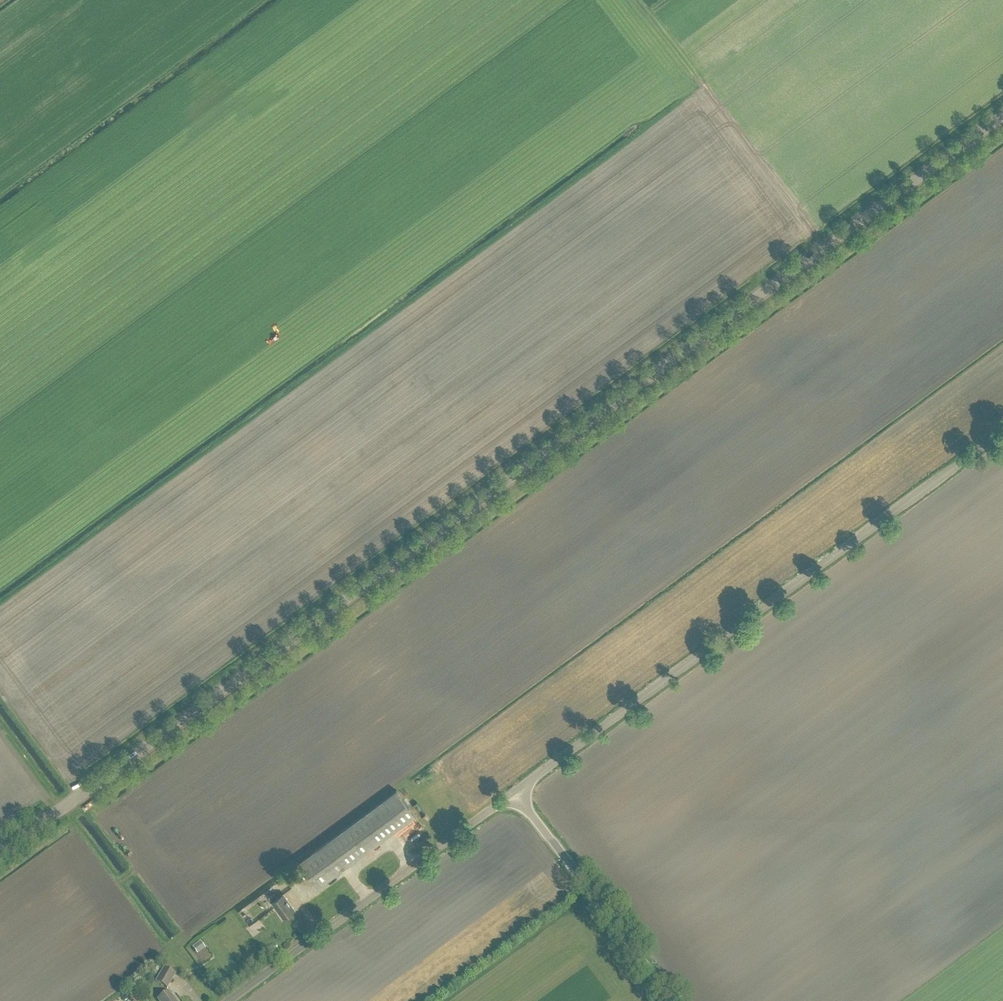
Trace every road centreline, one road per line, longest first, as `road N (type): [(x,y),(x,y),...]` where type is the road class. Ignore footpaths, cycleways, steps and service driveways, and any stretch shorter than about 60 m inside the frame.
road 1 (tertiary): [(0,853),(1002,107)]
road 2 (unclassified): [(514,791),(1002,429)]
road 3 (unclassified): [(228,1000),(514,791)]
road 4 (unclassified): [(673,1000),(514,791)]

